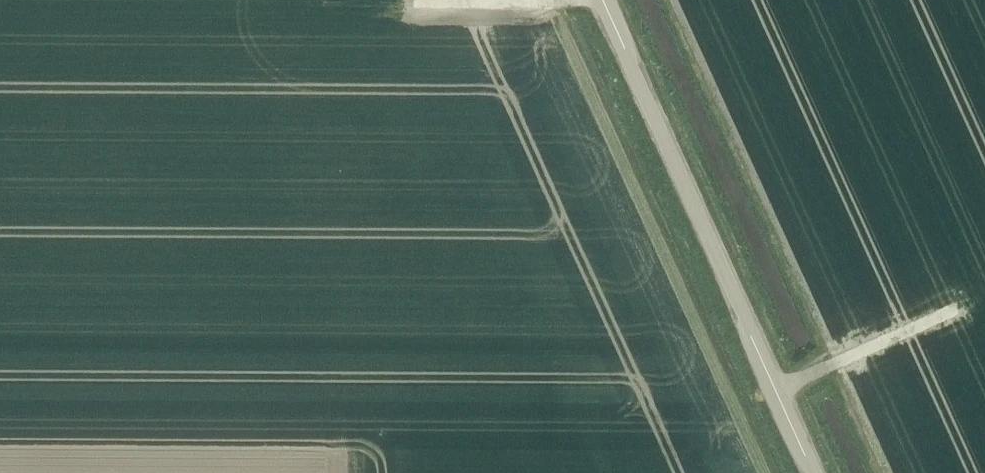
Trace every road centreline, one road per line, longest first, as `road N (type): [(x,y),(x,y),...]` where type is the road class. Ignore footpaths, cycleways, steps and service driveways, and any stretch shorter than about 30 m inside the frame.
road 1 (unclassified): [(810,472),(595,0)]

